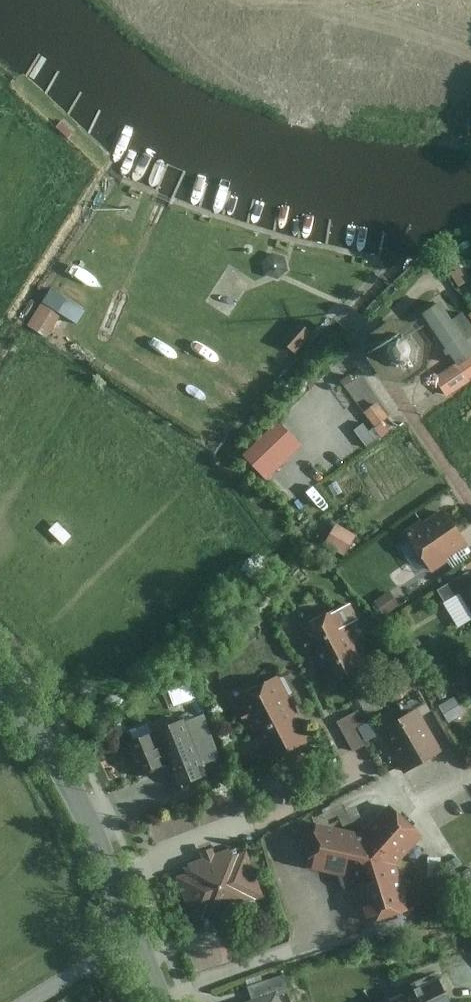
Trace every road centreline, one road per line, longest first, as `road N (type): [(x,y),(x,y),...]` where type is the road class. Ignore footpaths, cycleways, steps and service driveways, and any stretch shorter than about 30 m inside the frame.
road 1 (tertiary): [(163,1001),(61,766),(0,684)]

